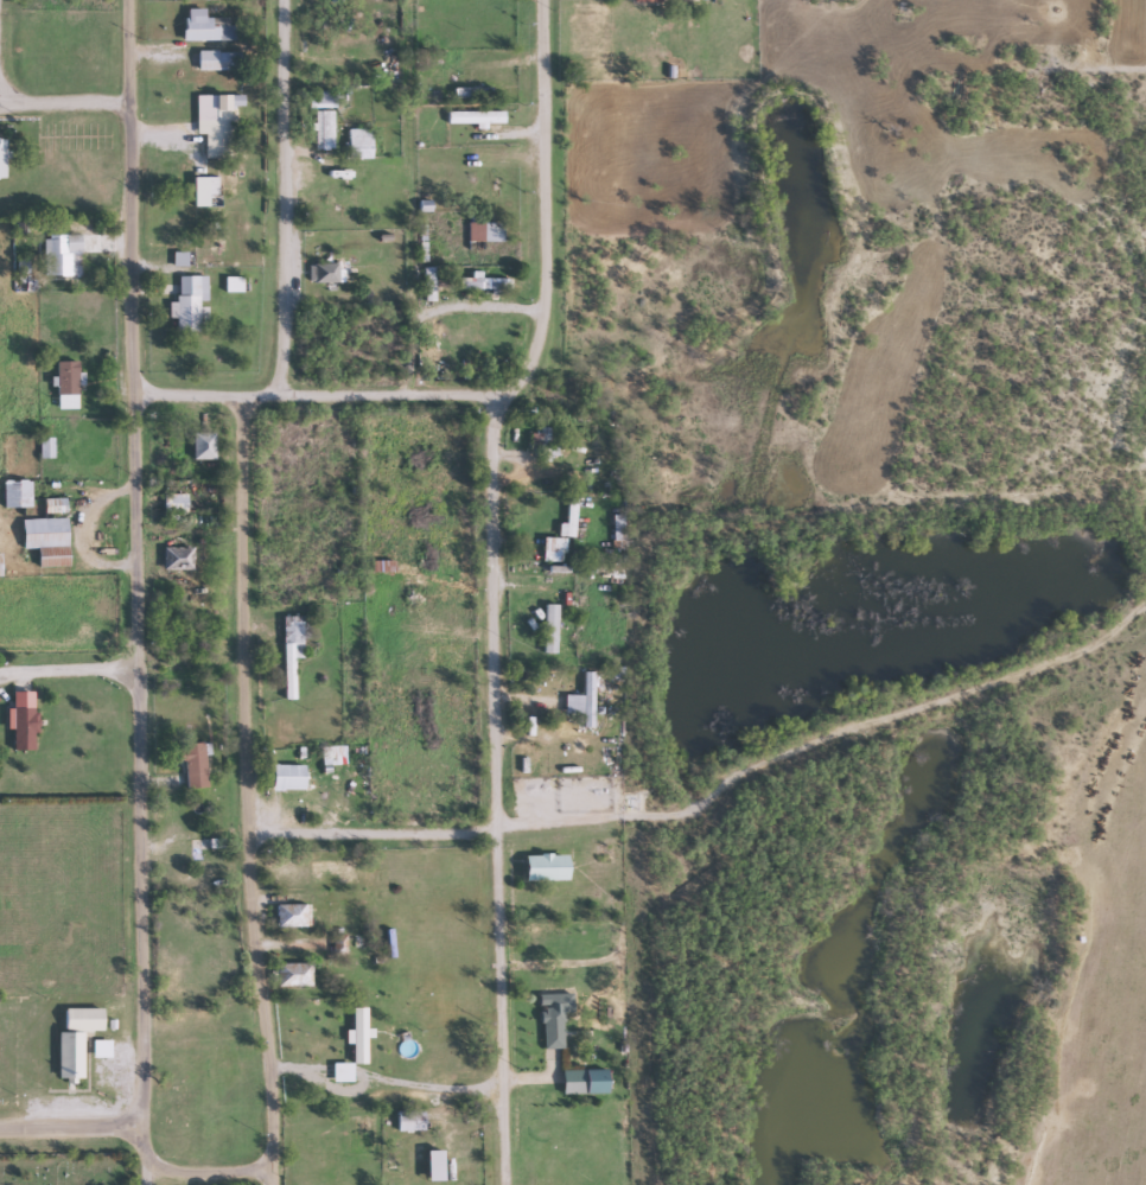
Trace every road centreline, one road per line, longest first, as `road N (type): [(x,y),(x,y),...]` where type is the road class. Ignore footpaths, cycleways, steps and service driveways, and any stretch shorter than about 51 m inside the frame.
road 1 (residential): [(146,1184),(134,1128),(139,661),(125,0)]
road 2 (residential): [(498,1184),(484,497),(491,393)]
road 3 (residential): [(270,1184),(250,931),(237,396)]
road 4 (residential): [(660,390),(177,396),(130,378)]
road 5 (residential): [(1042,1184),(1056,1025),(1095,941),(1075,824),(1145,690)]
road 6 (residential): [(491,393),(522,365),(539,304),(539,0)]
road 7 (residential): [(274,396),(279,0)]
road 8 (residential): [(637,810),(494,832),(247,832)]
road 9 (residential): [(134,1128),(0,1129)]
road 10 (residential): [(126,103),(0,103)]
road 11 (residential): [(270,1172),(146,1170)]

